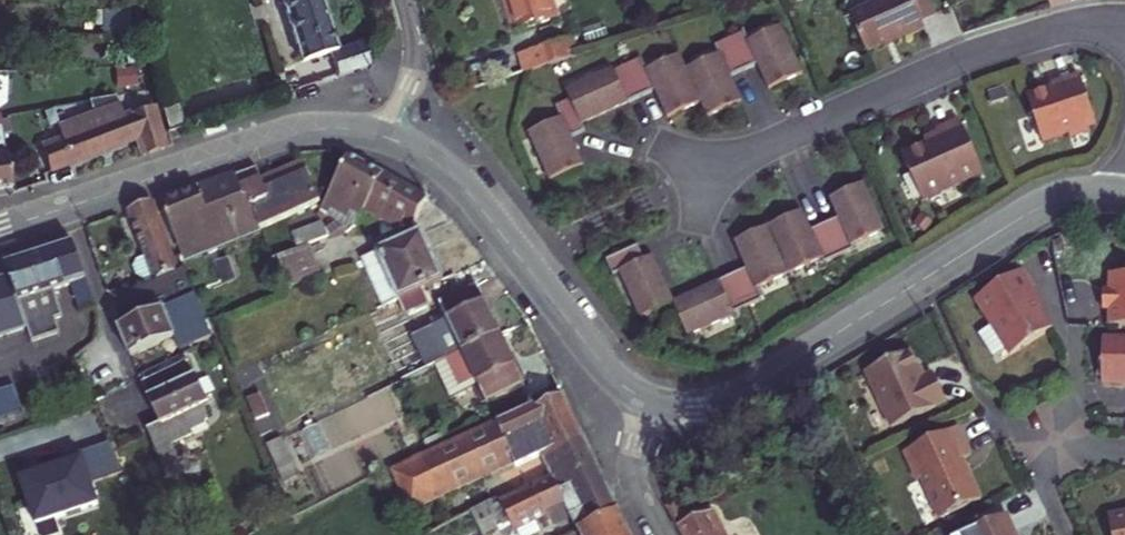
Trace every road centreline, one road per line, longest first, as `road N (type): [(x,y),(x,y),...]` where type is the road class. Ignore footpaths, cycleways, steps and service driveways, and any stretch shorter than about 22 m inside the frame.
road 1 (tertiary): [(647,399),(687,409),(727,401),(1035,210),(1073,196),(1122,196)]
road 2 (residential): [(696,177),(990,48),(1081,24),(1124,21)]
road 3 (tertiary): [(0,230),(286,133),(382,134)]
road 4 (tertiary): [(382,134),(427,157),(472,196),(602,363),(647,399)]
road 5 (residential): [(1124,450),(1066,451),(1046,463),(1045,486),(1067,534)]
road 6 (residential): [(402,0),(414,70),(382,134)]
road 7 (residential): [(647,399),(636,473),(664,534)]

